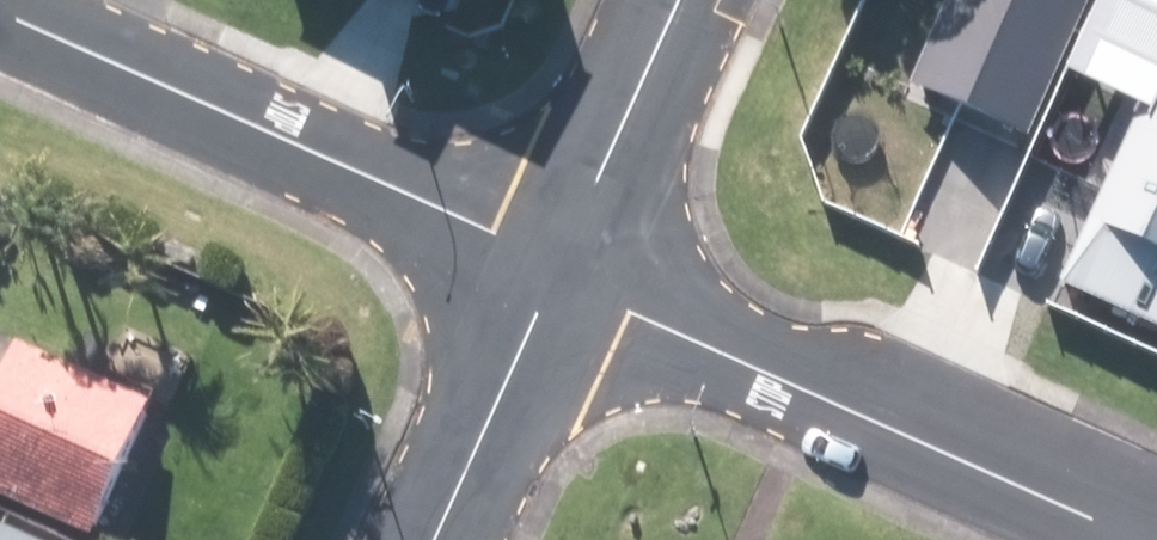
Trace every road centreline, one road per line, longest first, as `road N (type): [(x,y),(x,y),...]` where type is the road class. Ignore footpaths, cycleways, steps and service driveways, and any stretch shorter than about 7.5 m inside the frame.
road 1 (residential): [(544,267),(1156,536)]
road 2 (residential): [(0,16),(544,267)]
road 3 (tertiary): [(544,267),(423,539)]
road 4 (tertiary): [(664,0),(544,267)]

